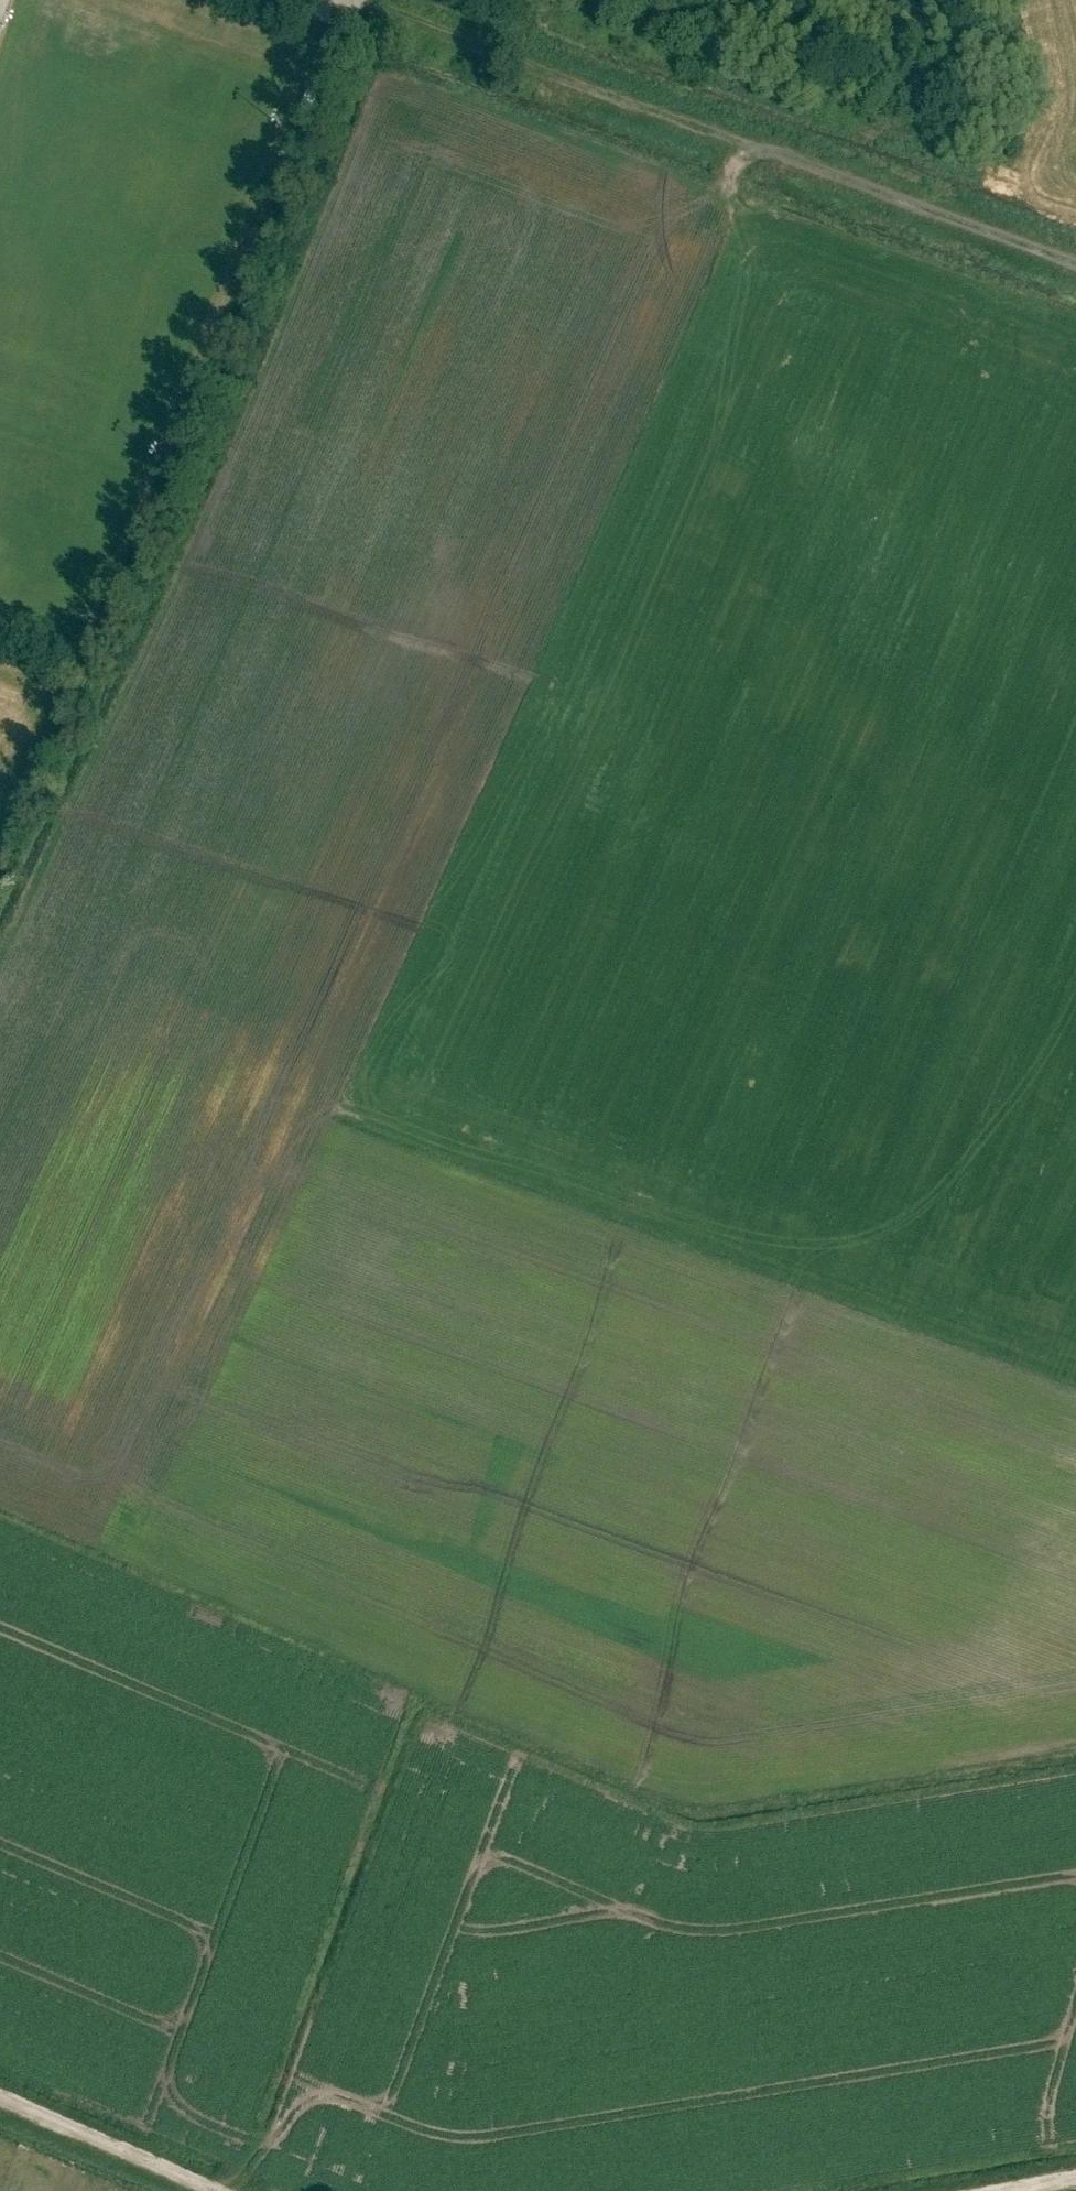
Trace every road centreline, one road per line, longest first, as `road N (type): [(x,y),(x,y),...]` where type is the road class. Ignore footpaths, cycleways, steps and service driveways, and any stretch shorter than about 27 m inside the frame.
road 1 (track): [(327,0),(1075,270)]
road 2 (track): [(222,2190),(0,2097)]
road 3 (track): [(1075,2170),(943,2190)]

